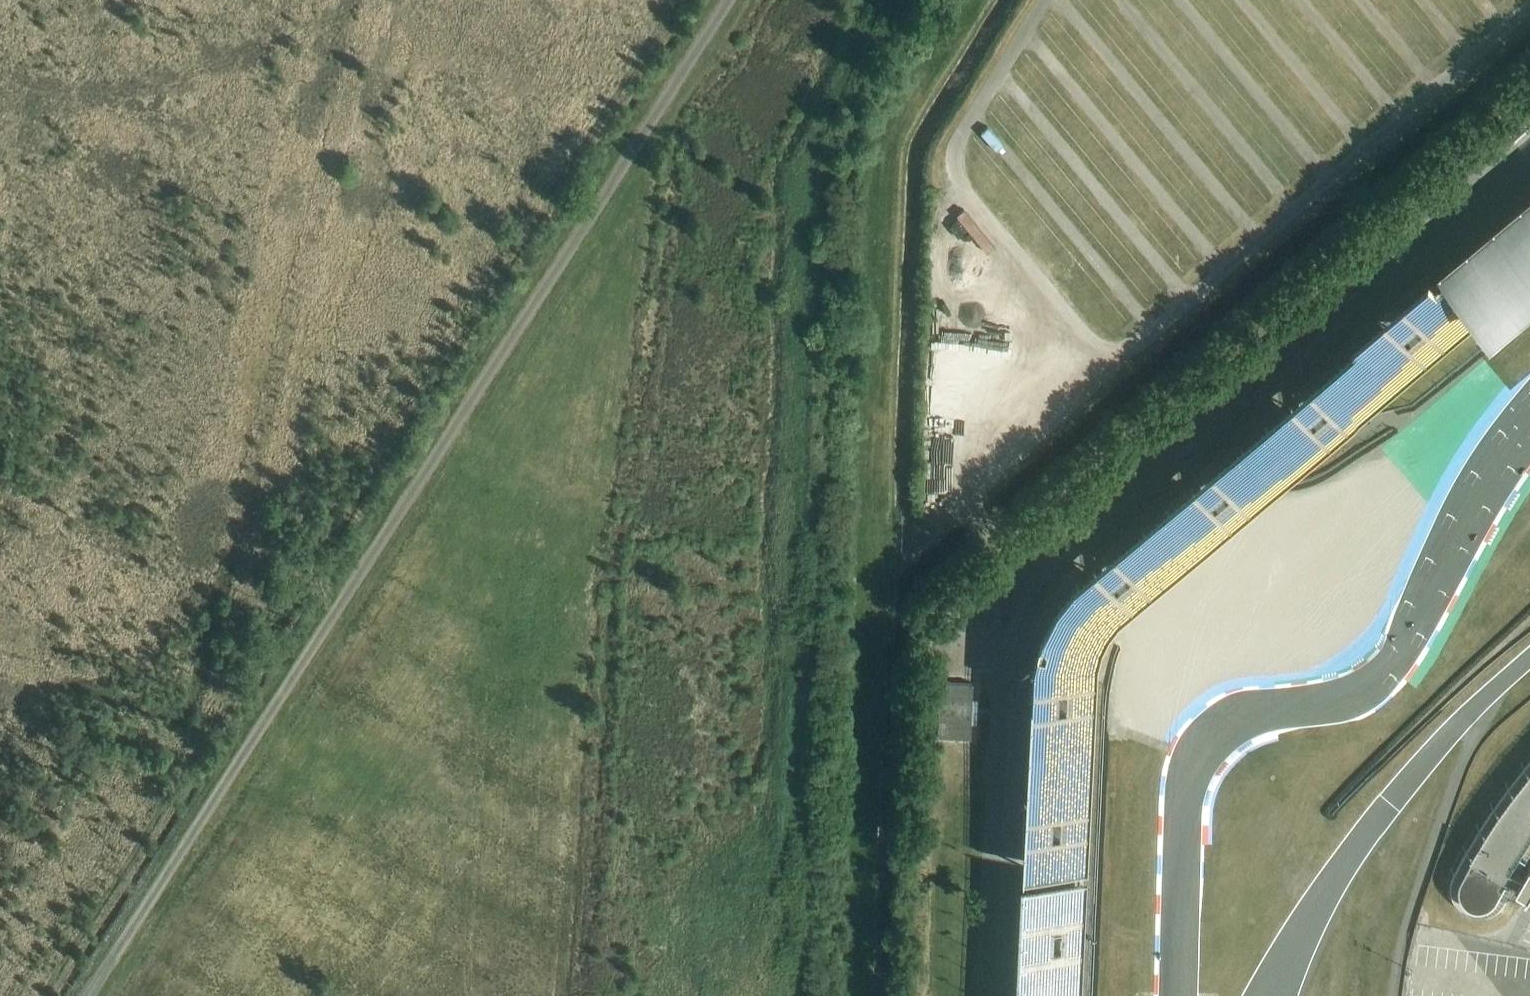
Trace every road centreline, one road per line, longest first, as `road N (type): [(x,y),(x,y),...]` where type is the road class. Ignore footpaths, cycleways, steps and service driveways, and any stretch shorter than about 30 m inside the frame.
road 1 (track): [(89,995),(728,0)]

